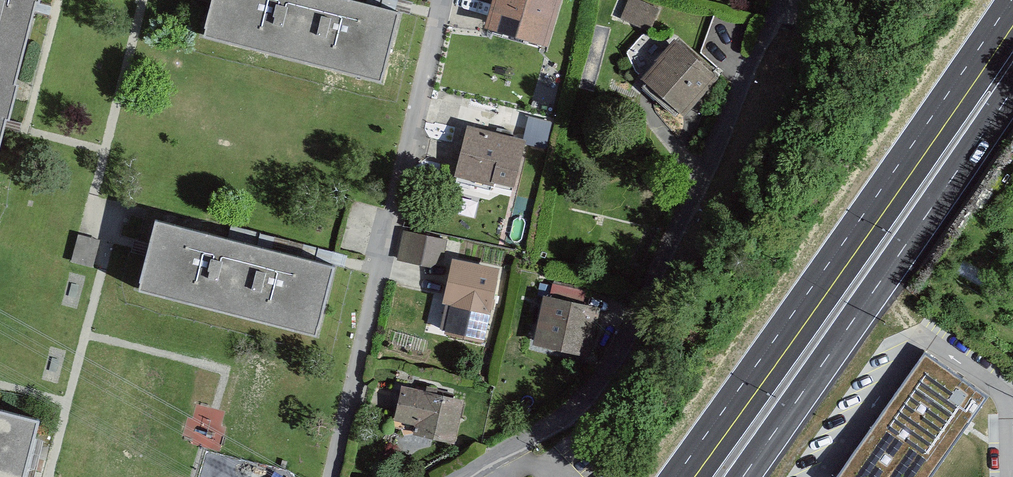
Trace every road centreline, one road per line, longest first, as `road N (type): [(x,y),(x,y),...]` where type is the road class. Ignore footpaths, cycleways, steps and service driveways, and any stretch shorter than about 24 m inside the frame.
road 1 (primary): [(1012,31),(958,93),(685,476)]
road 2 (primary): [(747,476),(991,121),(1012,72)]

